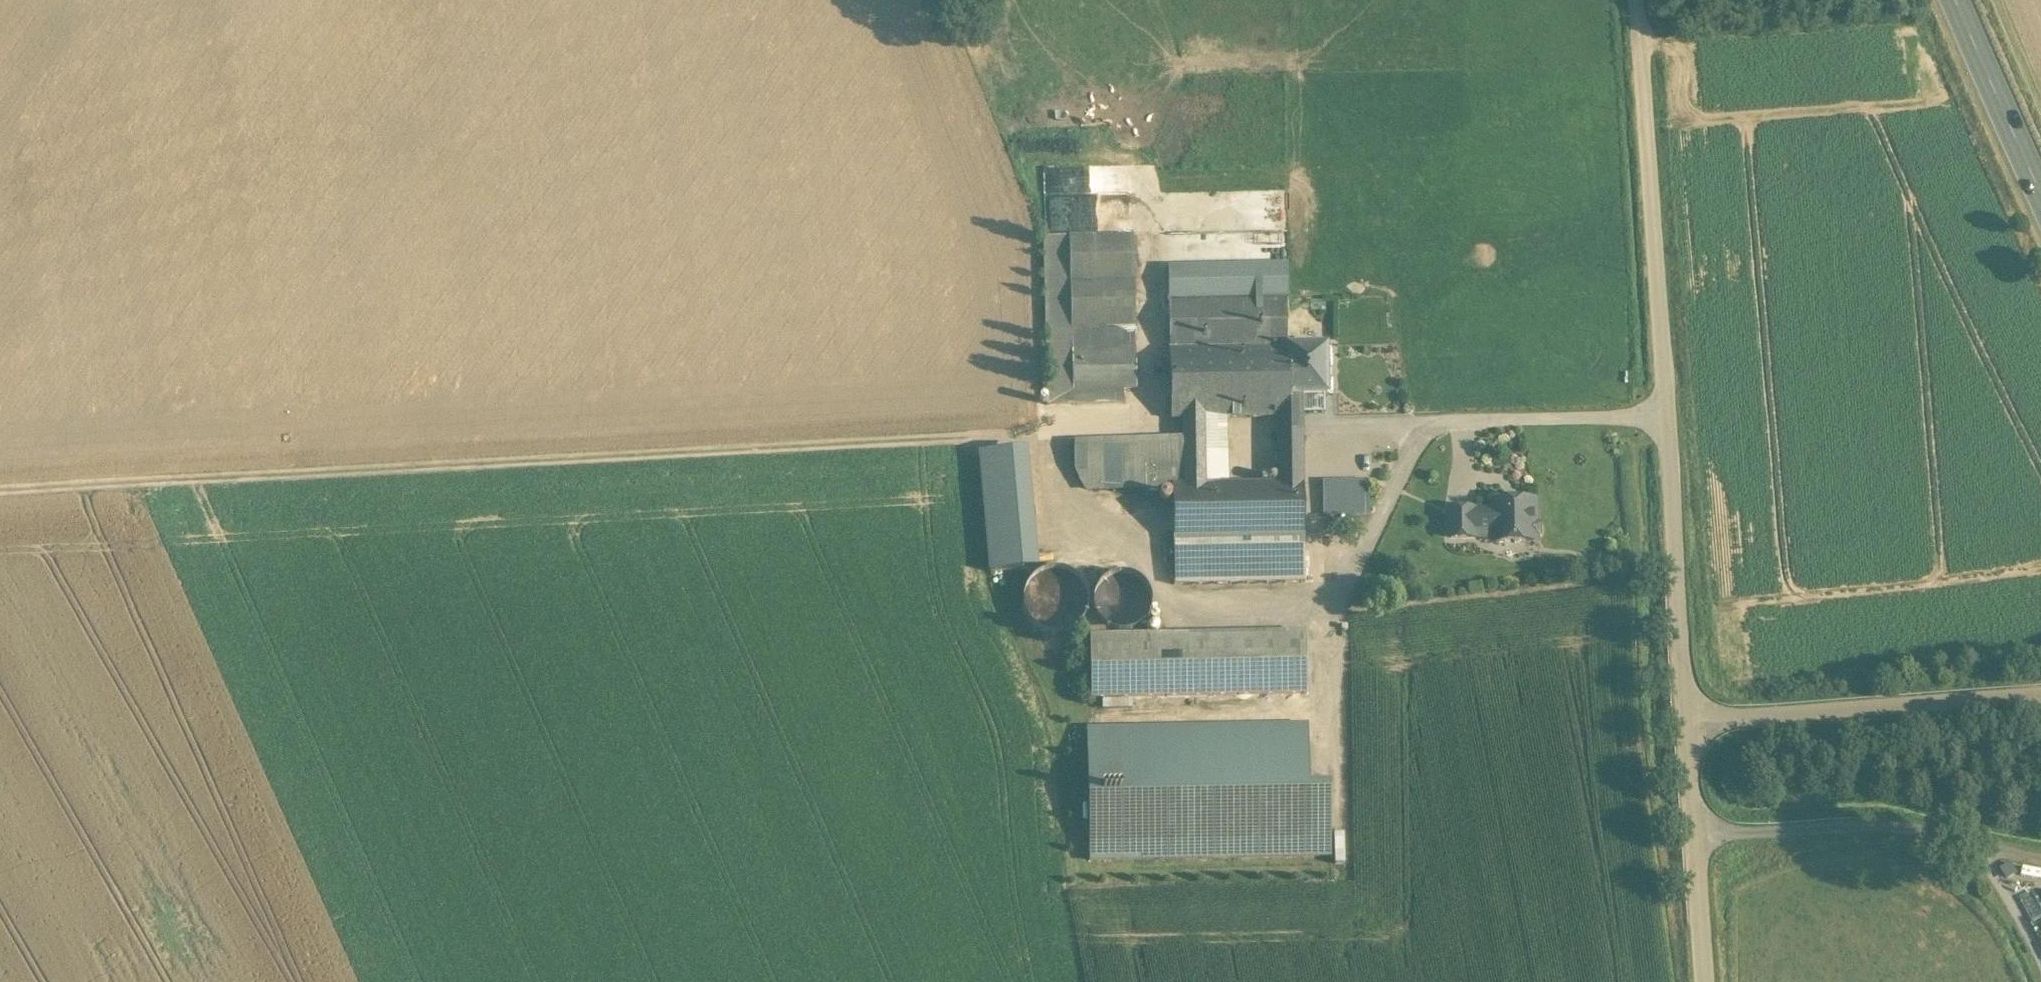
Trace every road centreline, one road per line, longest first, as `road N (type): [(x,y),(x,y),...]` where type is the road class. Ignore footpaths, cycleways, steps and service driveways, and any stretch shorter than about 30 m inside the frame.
road 1 (track): [(1067,431),(0,493)]
road 2 (residential): [(1688,725),(1636,0)]
road 3 (residential): [(1688,725),(2040,702)]
road 4 (residential): [(1704,981),(1688,725)]
road 5 (primary): [(1955,0),(2040,195)]

